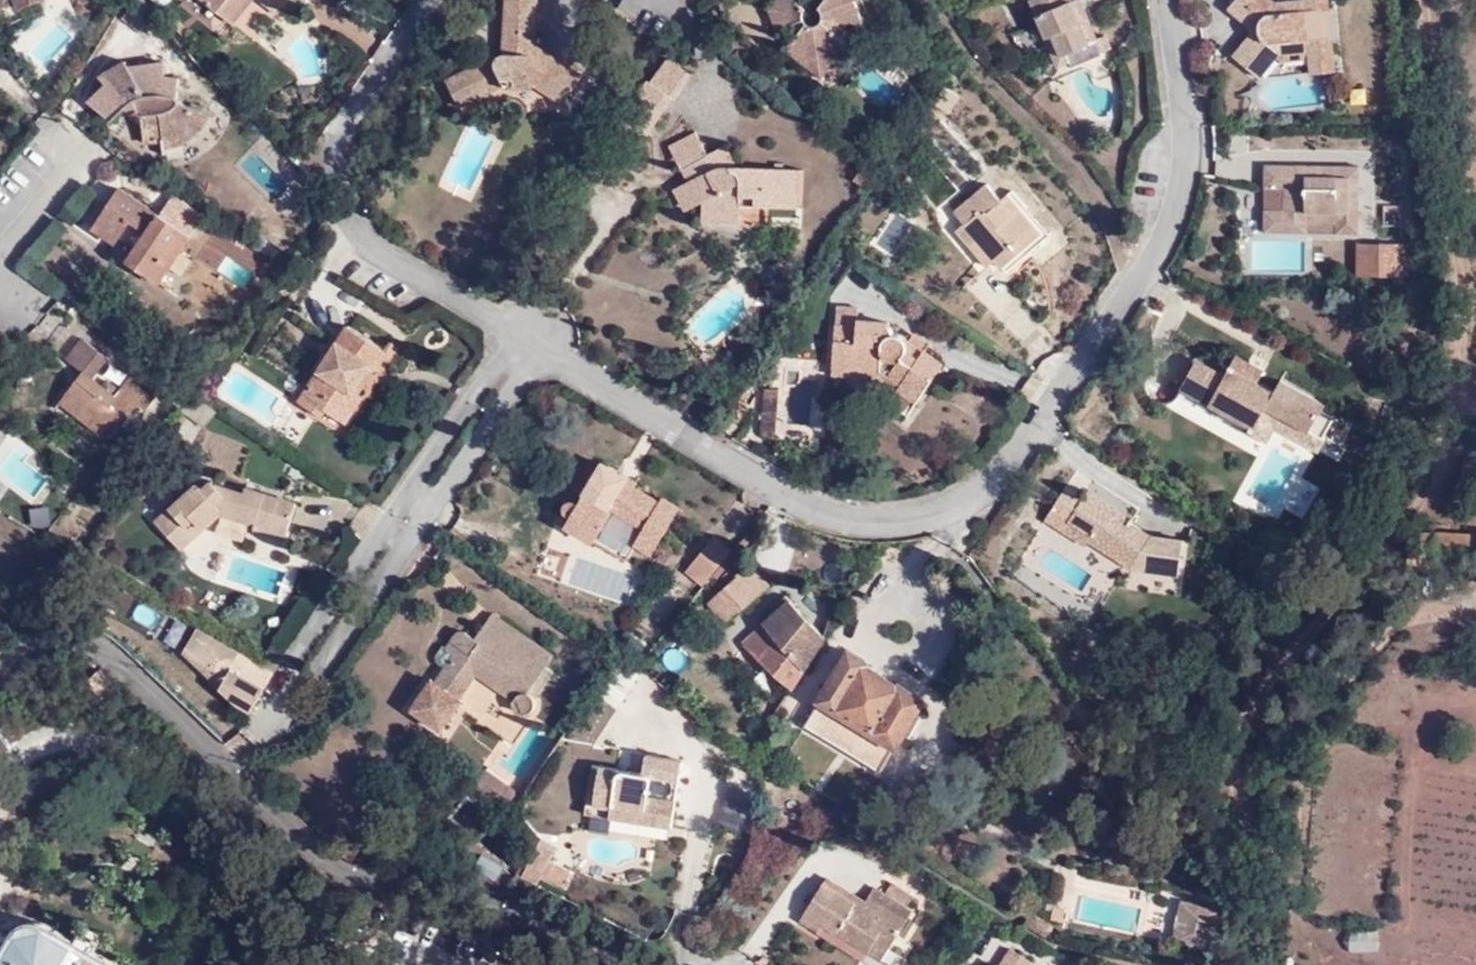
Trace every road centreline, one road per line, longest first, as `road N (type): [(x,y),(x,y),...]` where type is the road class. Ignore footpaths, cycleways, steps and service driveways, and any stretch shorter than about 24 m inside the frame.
road 1 (unclassified): [(624,964),(502,906),(346,874),(90,642),(38,640),(0,673)]
road 2 (residential): [(81,150),(0,260)]

